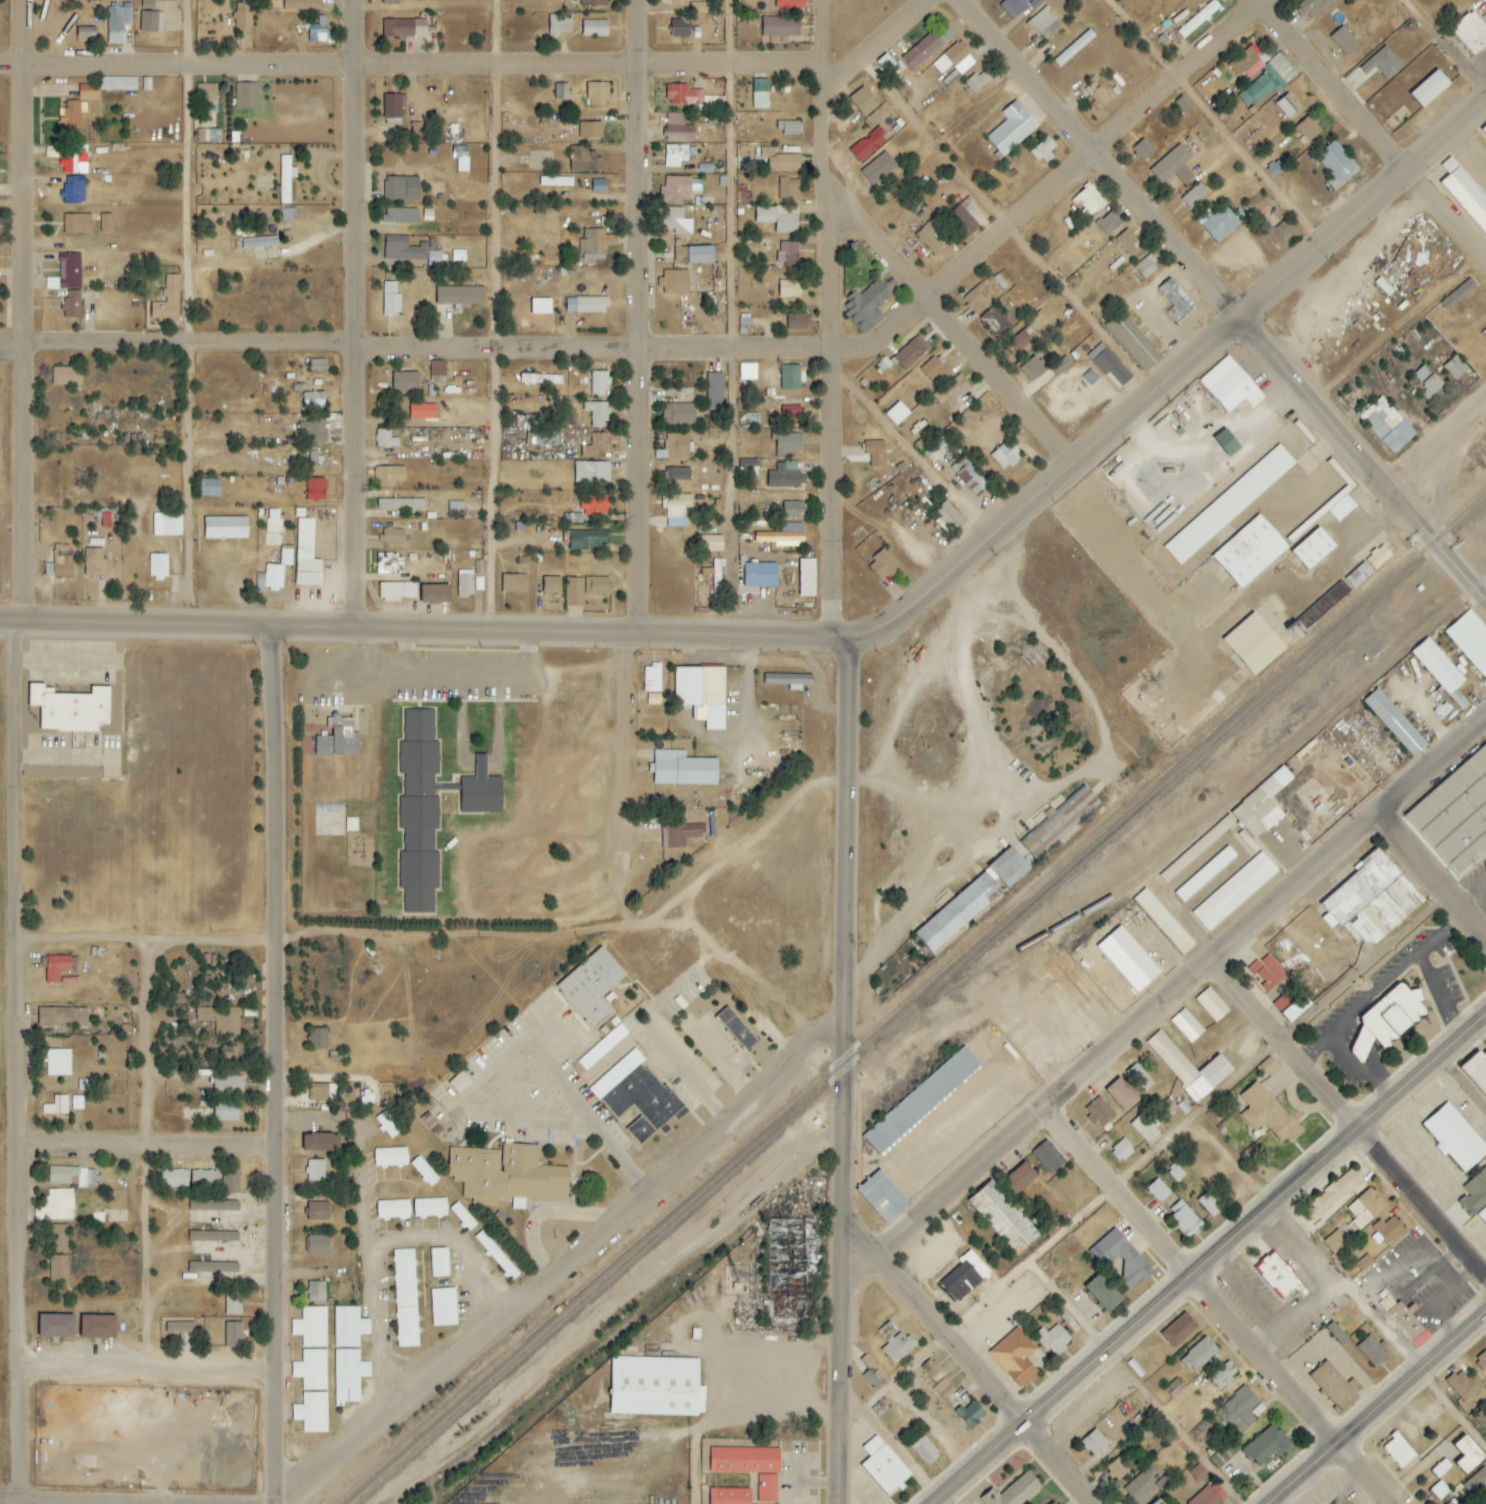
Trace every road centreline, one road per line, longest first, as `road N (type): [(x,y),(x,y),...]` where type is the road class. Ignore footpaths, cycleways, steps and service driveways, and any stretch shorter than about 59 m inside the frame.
road 1 (residential): [(19,1502),(15,939),(28,0)]
road 2 (residential): [(1256,0),(1008,225),(857,347),(611,356),(324,347),(0,351)]
road 3 (primary): [(1234,315),(921,608),(880,633),(833,643),(21,622)]
road 4 (tertiary): [(277,1503),(275,777),(265,630)]
road 5 (tertiary): [(843,1503),(841,1059),(855,638)]
road 6 (residential): [(846,1262),(885,1259),(1485,728)]
road 7 (residential): [(829,67),(0,70)]
road 8 (residential): [(842,1013),(802,1060),(577,1260),(285,1503)]
road 9 (trunk): [(1485,1014),(931,1503)]
road 10 (residential): [(645,637),(644,0)]
road 11 (residential): [(362,631),(358,0)]
road 12 (residential): [(838,642),(830,91)]
road 13 (tertiary): [(1234,315),(962,0)]
road 14 (primary): [(1485,604),(1234,315)]
road 15 (residential): [(833,191),(1069,464)]
road 16 (residential): [(1485,258),(1252,0)]
road 17 (secondary): [(1485,94),(1234,315)]
road 18 (residential): [(1393,1503),(1189,1277)]
road 19 (trunk): [(1276,1503),(1485,1322)]
road 20 (residential): [(277,1152),(14,1142)]
road 21 (residential): [(274,944),(15,939)]
road 22 (residential): [(273,1374),(20,1366)]
road 23 (residential): [(1025,1423),(885,1259)]
road 24 (residential): [(1356,1129),(1219,963)]
road 25 (residential): [(1189,1277),(1052,1113)]
road 26 (residential): [(275,1115),(362,1127),(375,1244)]
road 27 (residential): [(1485,1273),(1356,1129)]
road 28 (residential): [(403,1411),(375,1244)]
road 29 (residential): [(1485,940),(1385,818)]
road 30 (residential): [(830,91),(939,0)]
road 31 (residential): [(1485,402),(1388,486)]

